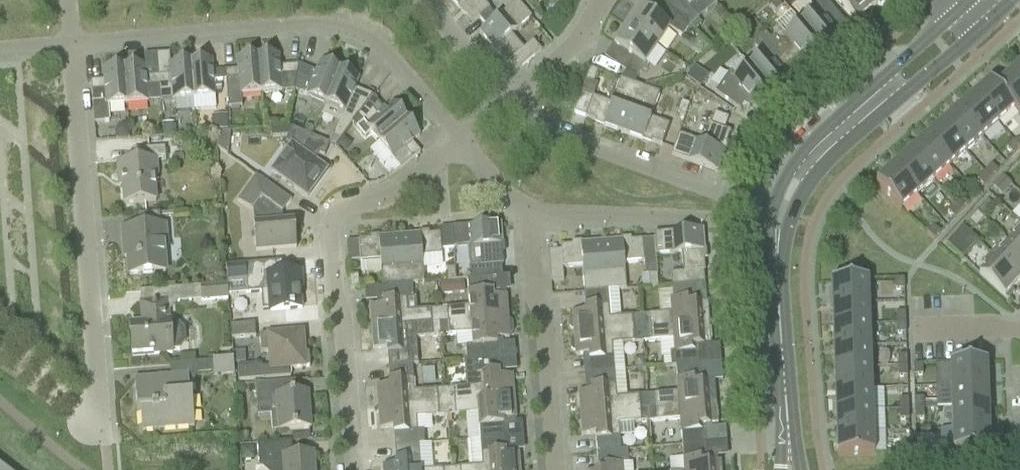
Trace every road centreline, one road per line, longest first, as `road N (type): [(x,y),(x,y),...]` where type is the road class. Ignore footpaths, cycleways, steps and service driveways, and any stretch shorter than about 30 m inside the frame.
road 1 (residential): [(71,44),(307,22),(346,29),(389,54),(460,138)]
road 2 (residential): [(356,469),(349,327),(332,296),(330,222),(340,207),(386,197),(460,138)]
road 3 (residential): [(102,431),(71,44)]
road 4 (tertiary): [(958,5),(794,160),(777,189),(778,218)]
road 5 (tertiary): [(778,218),(839,150),(979,30)]
road 6 (residential): [(745,210),(644,162),(546,132),(508,101)]
road 7 (residential): [(556,469),(532,209)]
road 8 (residential): [(532,209),(715,216),(745,210)]
road 9 (tertiary): [(778,218),(787,412)]
road 10 (residential): [(508,101),(412,0)]
road 11 (residential): [(508,101),(566,53),(596,0)]

